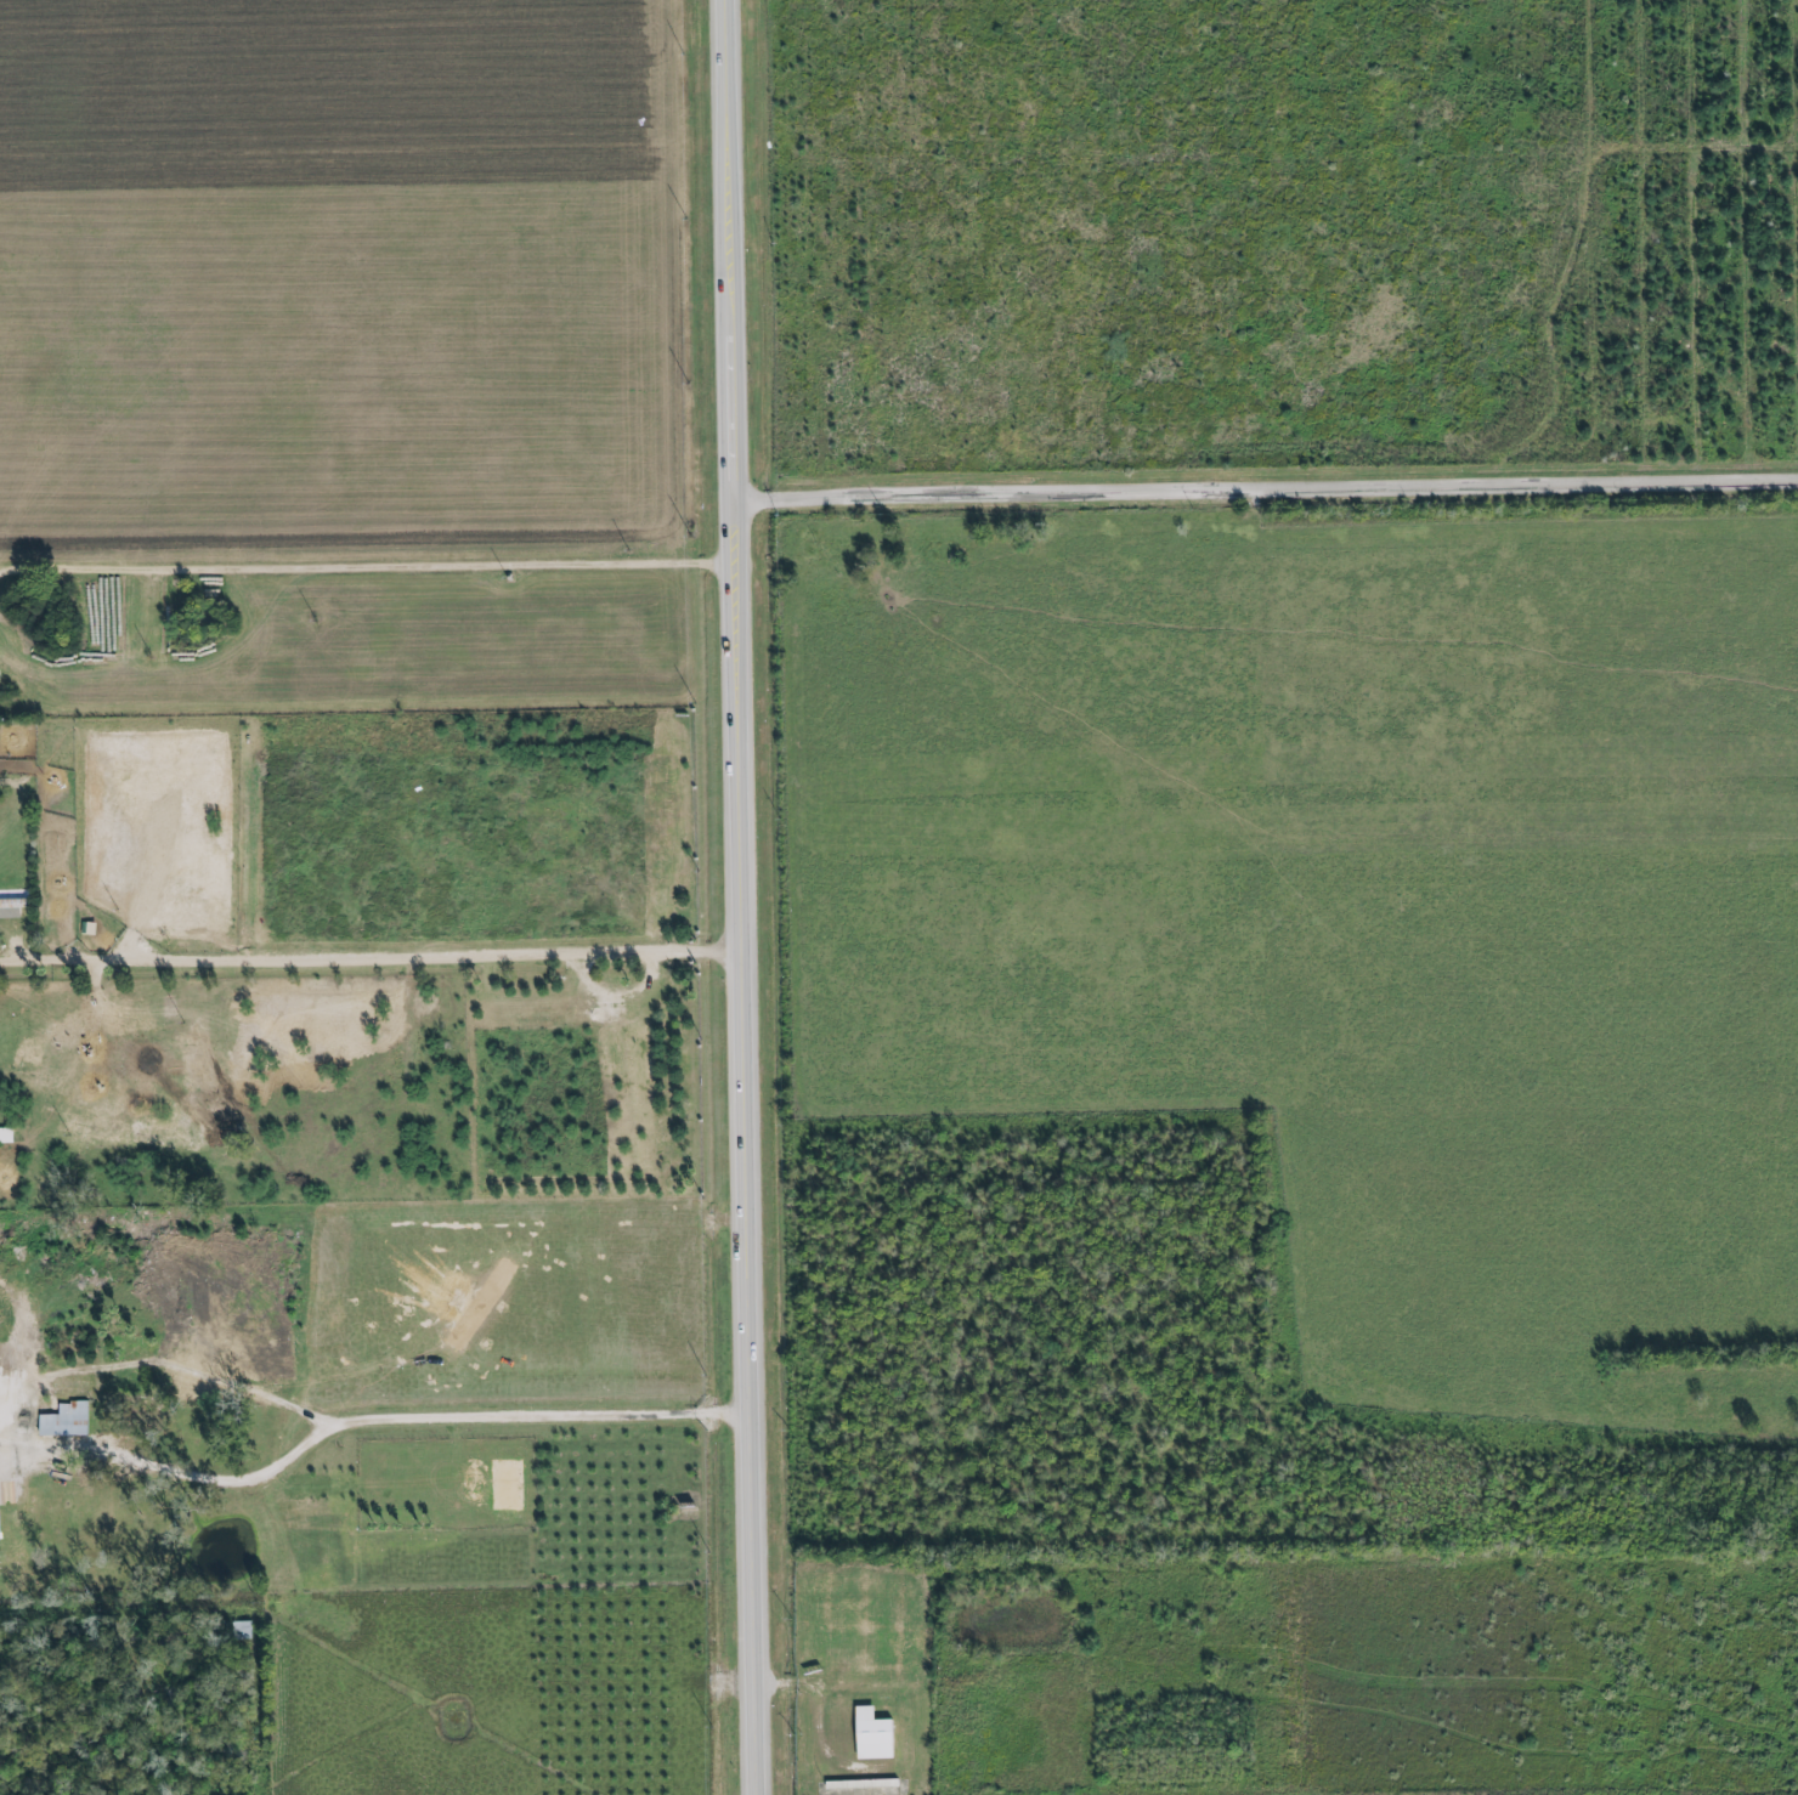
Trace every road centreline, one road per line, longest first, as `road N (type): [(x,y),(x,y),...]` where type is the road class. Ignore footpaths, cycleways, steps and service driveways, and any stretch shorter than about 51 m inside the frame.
road 1 (primary): [(756,1794),(732,0)]
road 2 (residential): [(1797,477),(740,498)]

